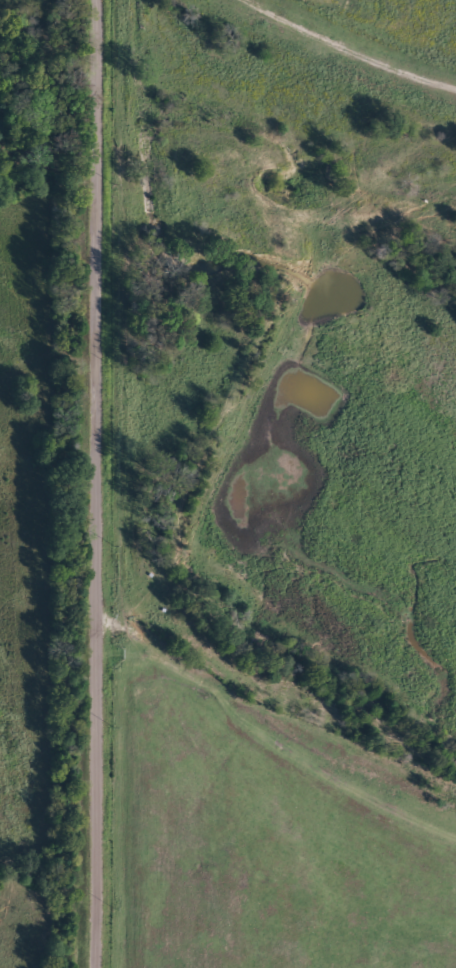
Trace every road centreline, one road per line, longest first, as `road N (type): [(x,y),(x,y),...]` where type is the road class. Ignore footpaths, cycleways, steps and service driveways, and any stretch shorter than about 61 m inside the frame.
road 1 (residential): [(94,967),(97,675),(87,273),(108,0)]
road 2 (residential): [(455,834),(152,680),(97,675)]
road 3 (residential): [(256,0),(367,37),(455,50)]

